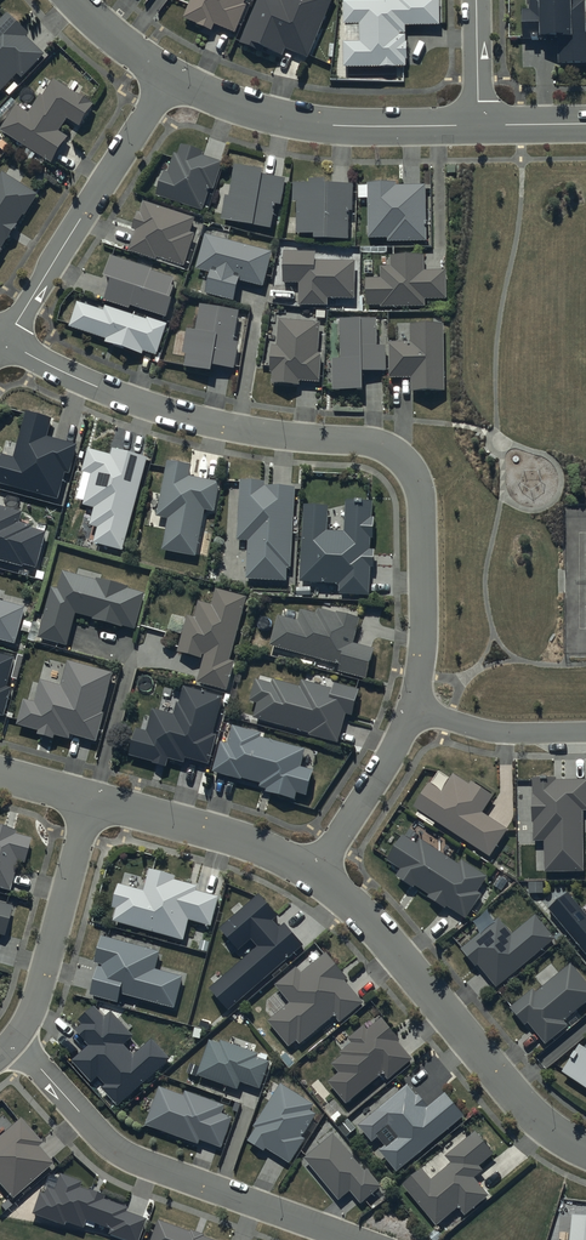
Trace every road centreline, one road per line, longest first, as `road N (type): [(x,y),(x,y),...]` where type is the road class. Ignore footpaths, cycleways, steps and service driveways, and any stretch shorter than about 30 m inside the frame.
road 1 (residential): [(4,340),(154,408),(241,429),(393,447),(421,497),(425,617),(417,704)]
road 2 (residential): [(16,1038),(113,1147),(137,1161),(359,1239)]
road 3 (residential): [(314,873),(377,931),(533,1115),(585,1148)]
road 4 (residential): [(479,125),(334,126),(238,104),(171,77)]
road 5 (residential): [(4,340),(171,77)]
road 6 (residential): [(90,798),(33,1012),(16,1038)]
road 7 (residential): [(90,798),(224,832),(314,873)]
road 8 (residential): [(417,704),(314,873)]
road 9 (residential): [(585,733),(495,731),(417,704)]
road 10 (residential): [(479,125),(477,0)]
road 11 (residential): [(171,77),(74,0)]

